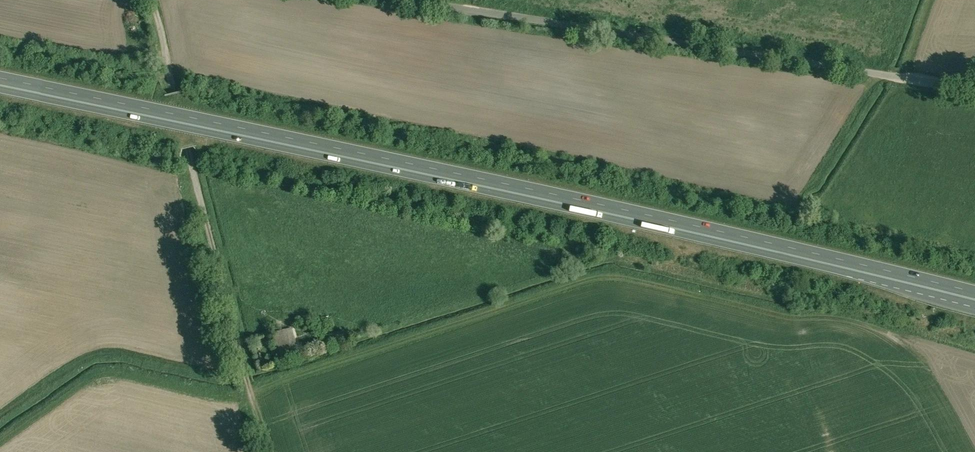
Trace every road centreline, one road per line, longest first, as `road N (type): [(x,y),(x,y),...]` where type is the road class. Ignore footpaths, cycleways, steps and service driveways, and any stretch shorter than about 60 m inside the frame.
road 1 (trunk): [(974,296),(632,213),(0,80)]
road 2 (unclassified): [(417,0),(974,86)]
road 3 (track): [(157,0),(258,451)]

